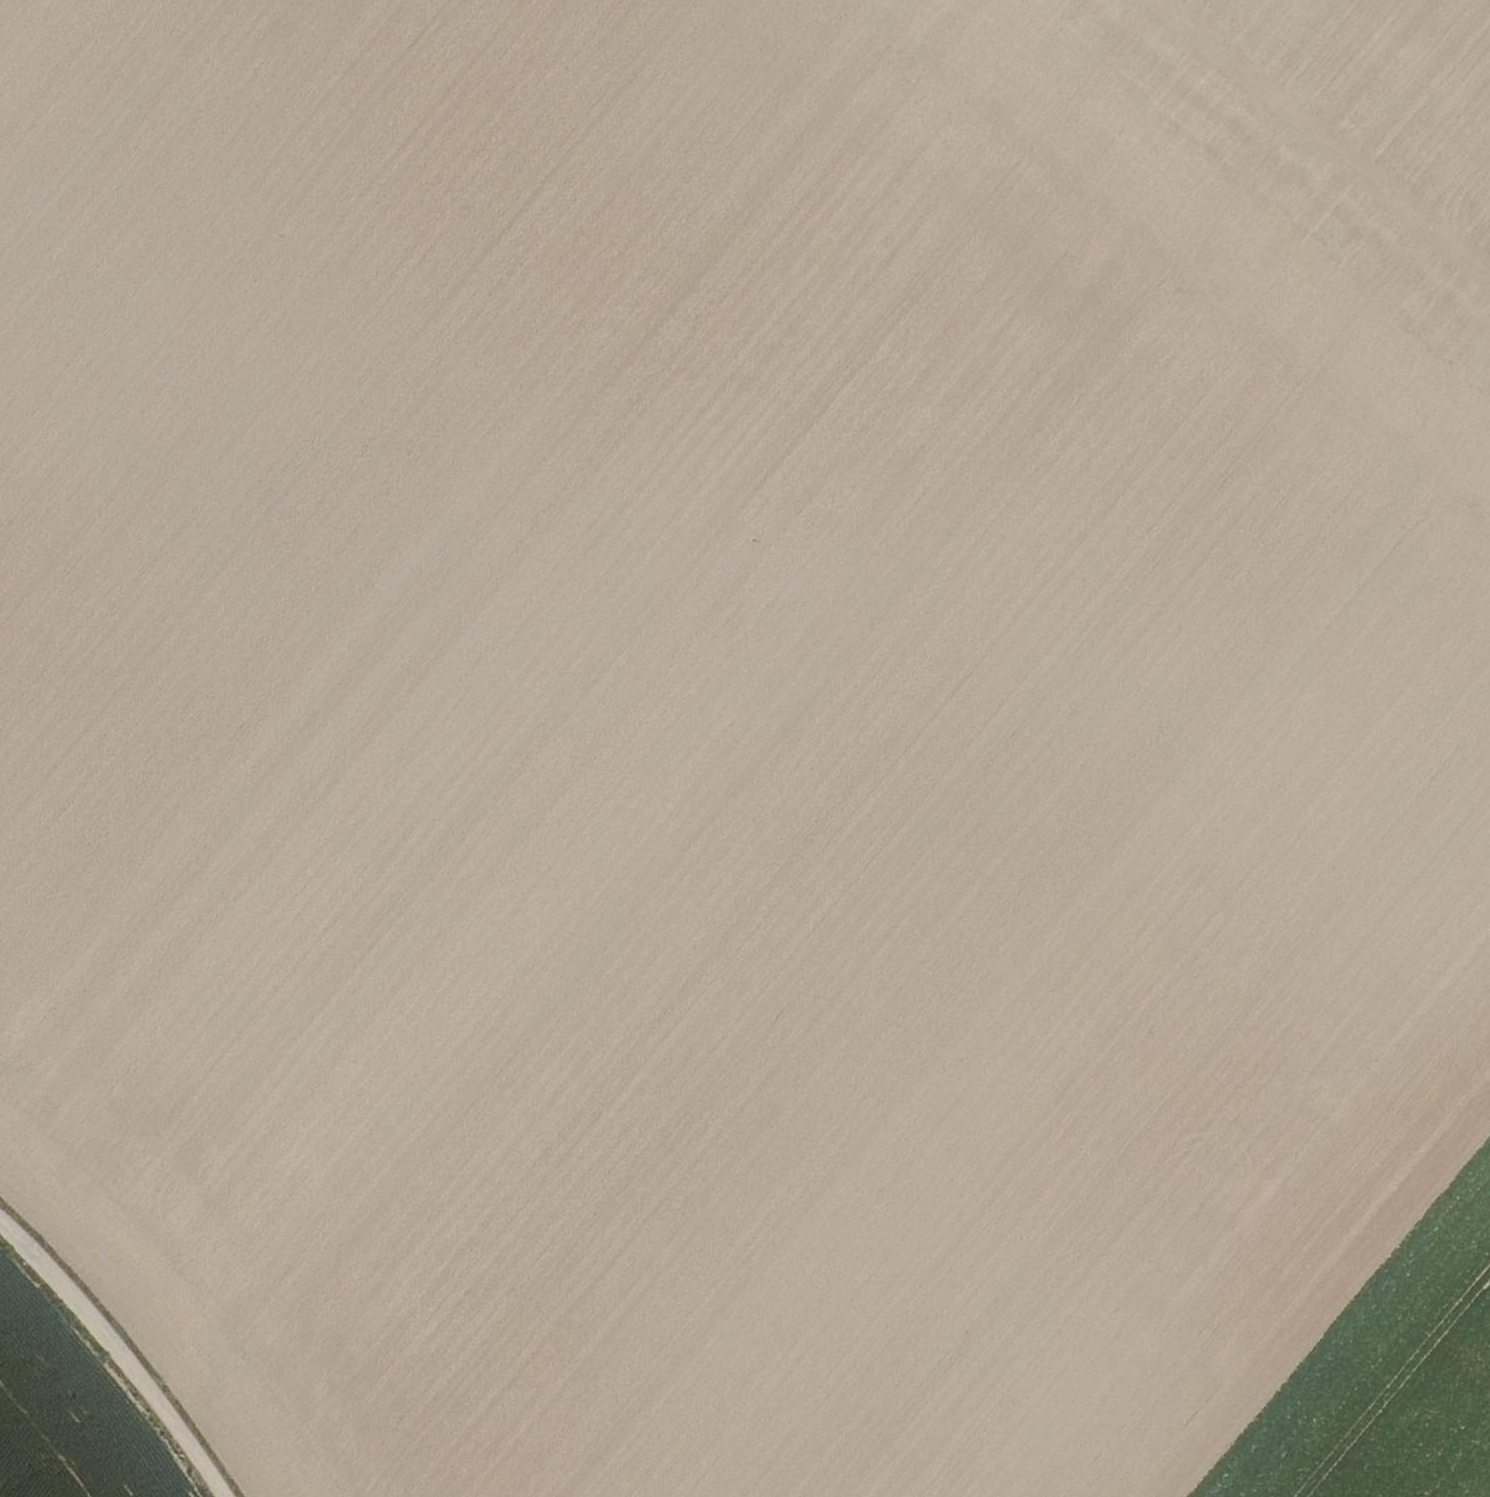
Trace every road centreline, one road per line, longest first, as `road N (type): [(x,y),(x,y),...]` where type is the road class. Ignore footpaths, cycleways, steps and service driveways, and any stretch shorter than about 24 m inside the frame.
road 1 (track): [(215,1496),(51,1284),(0,1235)]

